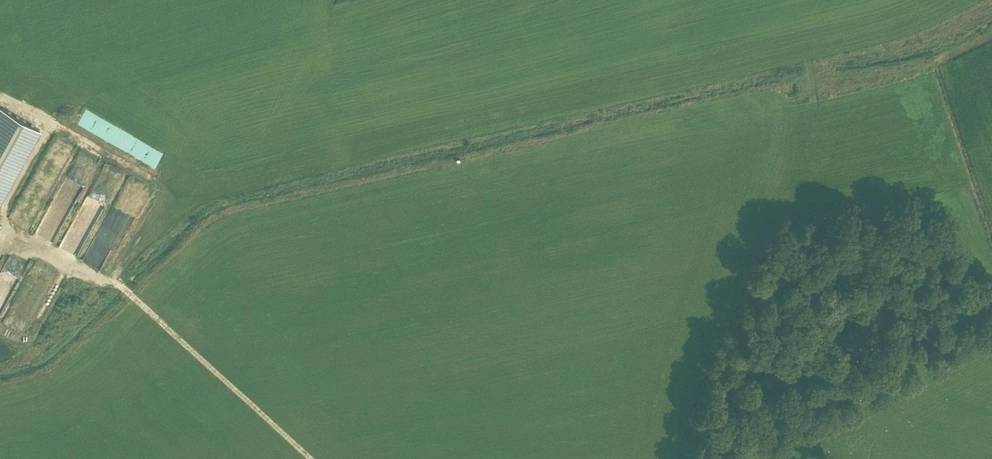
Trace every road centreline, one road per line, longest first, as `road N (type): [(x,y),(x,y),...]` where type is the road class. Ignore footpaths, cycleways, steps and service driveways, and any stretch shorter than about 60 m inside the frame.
road 1 (track): [(98,280),(123,287),(313,458)]

